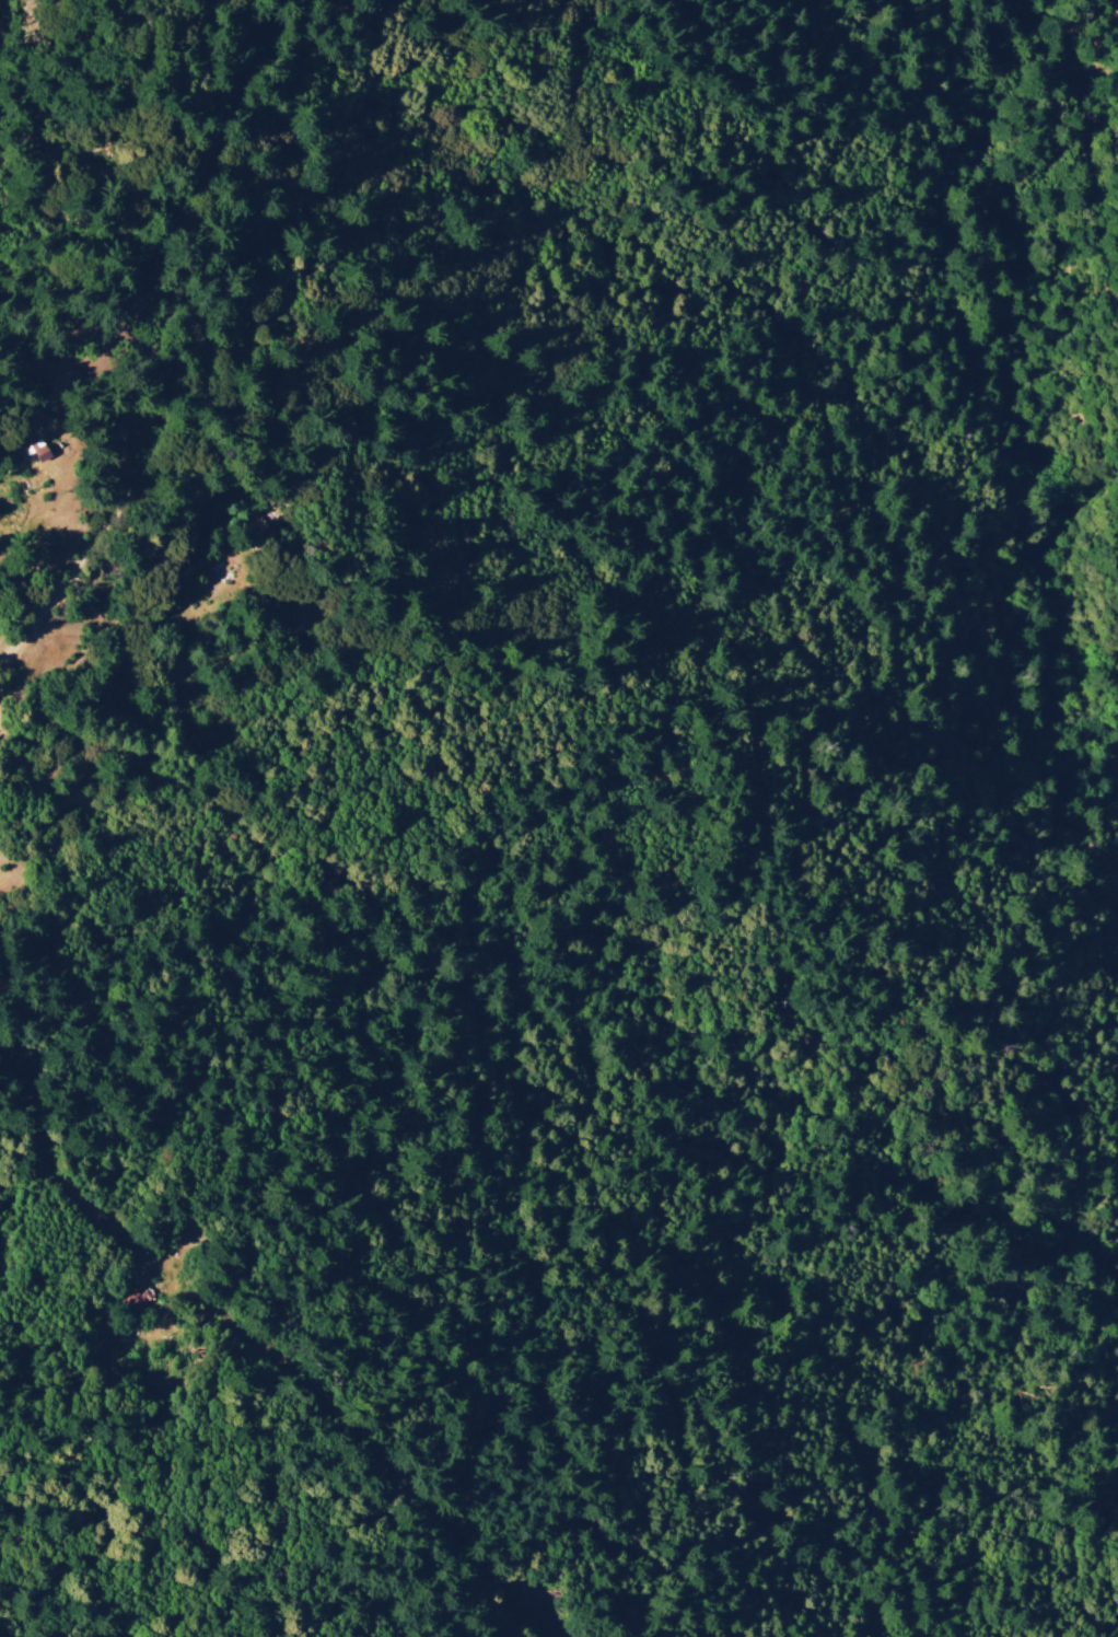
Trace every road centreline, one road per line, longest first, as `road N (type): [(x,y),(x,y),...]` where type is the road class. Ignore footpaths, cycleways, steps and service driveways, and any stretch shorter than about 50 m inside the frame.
road 1 (track): [(0,665),(112,520),(130,448),(164,402),(162,333),(176,245),(277,0)]

